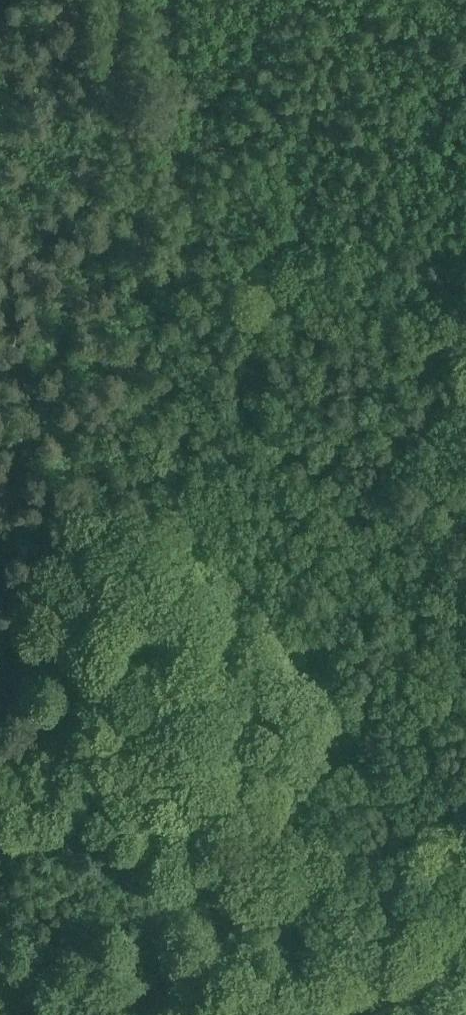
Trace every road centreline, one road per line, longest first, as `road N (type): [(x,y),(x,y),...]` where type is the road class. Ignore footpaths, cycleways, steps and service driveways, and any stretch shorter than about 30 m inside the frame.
road 1 (track): [(55,638),(154,334),(159,264),(130,0)]
road 2 (track): [(159,264),(465,282)]
road 3 (track): [(0,850),(55,638)]

